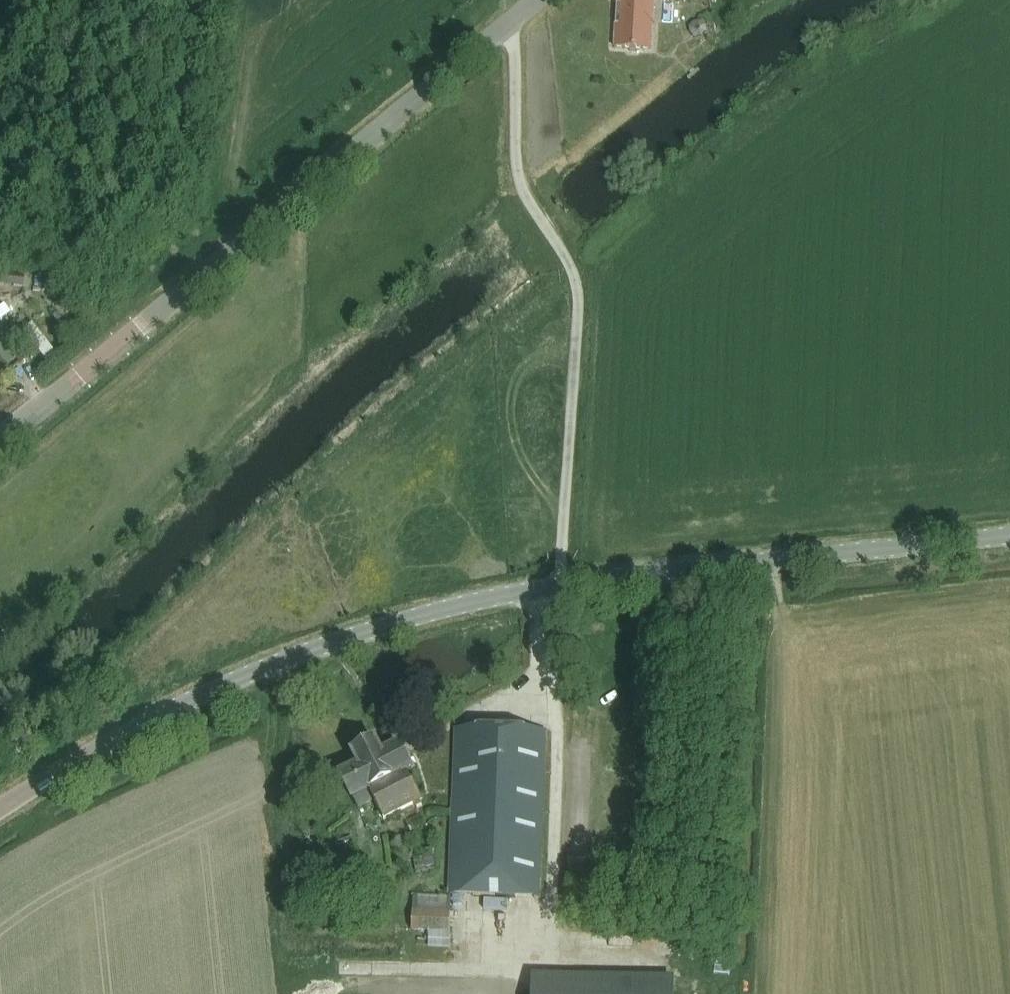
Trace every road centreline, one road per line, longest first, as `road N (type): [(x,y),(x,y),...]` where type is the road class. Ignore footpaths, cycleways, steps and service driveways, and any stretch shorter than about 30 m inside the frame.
road 1 (tertiary): [(0,807),(77,756),(203,695),(428,613),(563,585),(1009,537)]
road 2 (tertiary): [(0,444),(539,0)]

